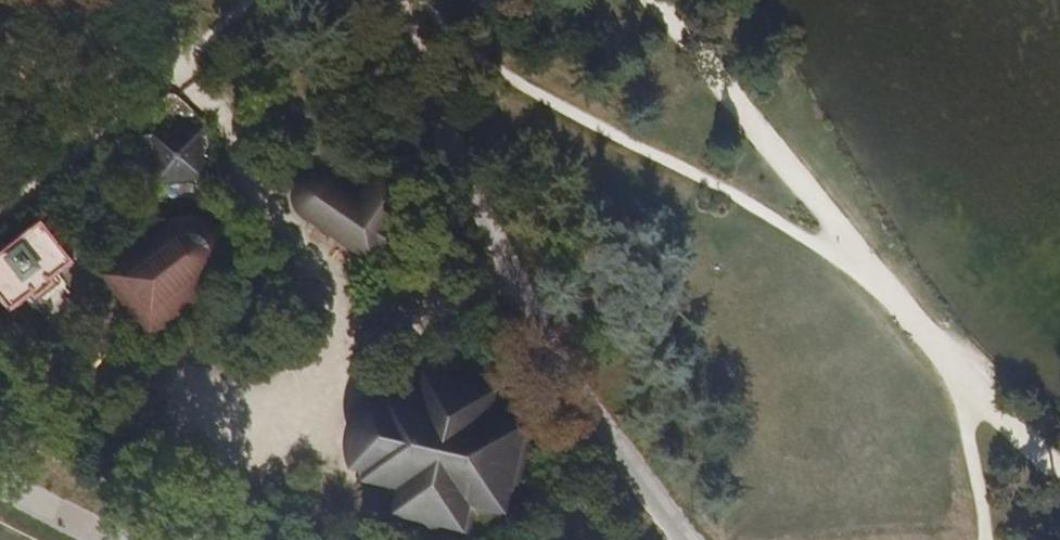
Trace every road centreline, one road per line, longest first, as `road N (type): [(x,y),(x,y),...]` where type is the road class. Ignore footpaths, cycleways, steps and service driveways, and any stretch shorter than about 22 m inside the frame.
road 1 (track): [(957,371),(656,0)]
road 2 (track): [(1059,467),(957,371)]

